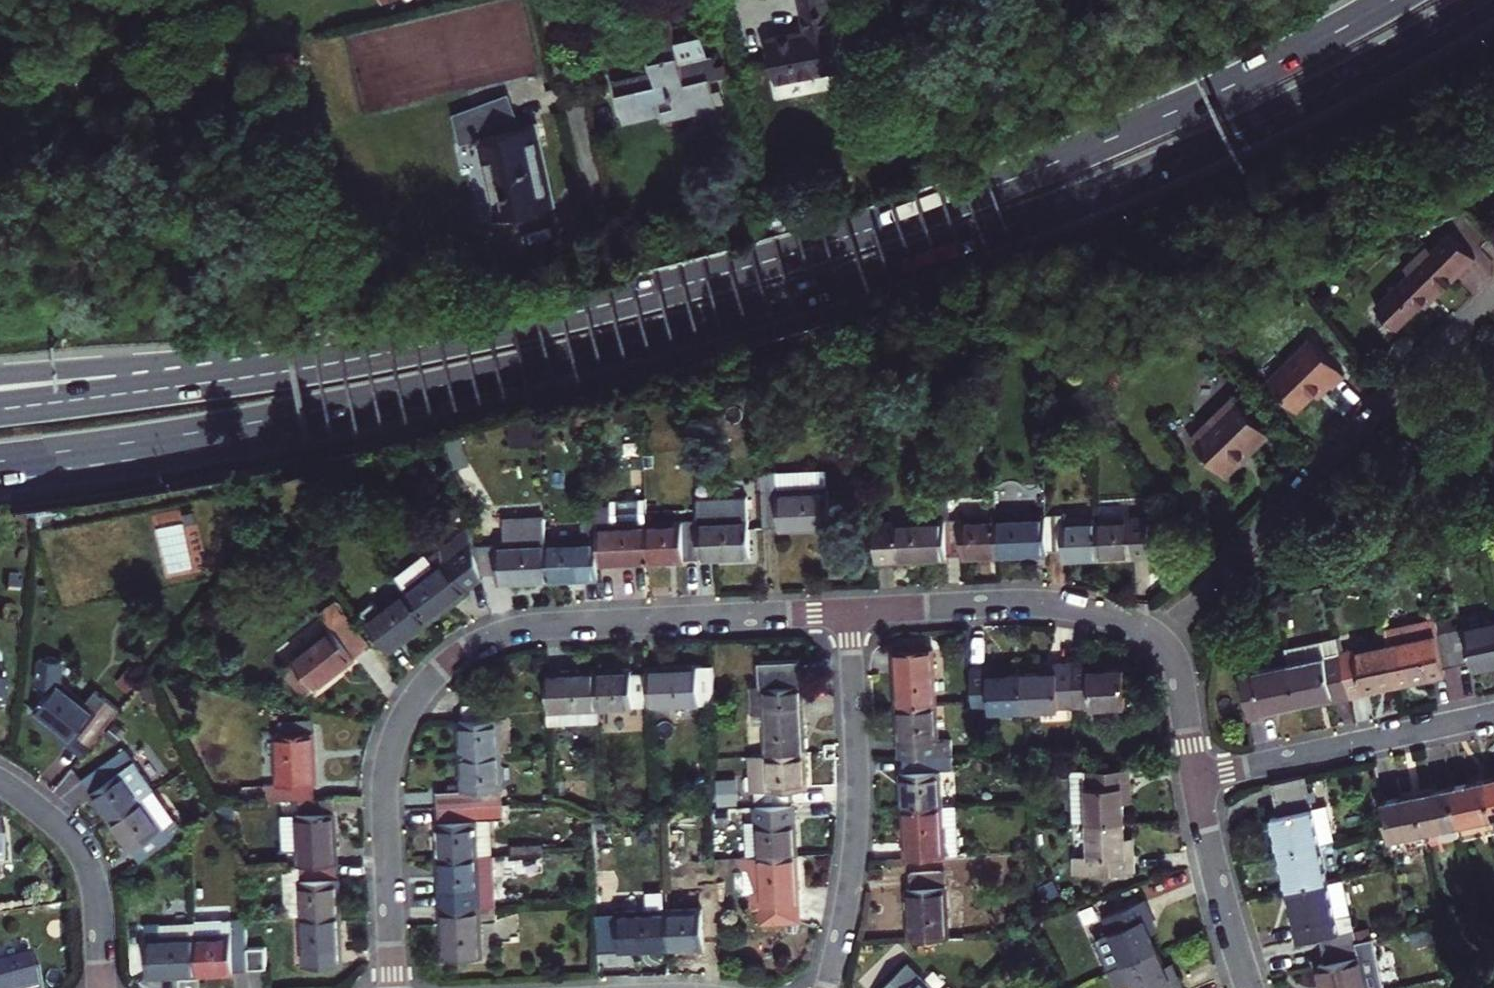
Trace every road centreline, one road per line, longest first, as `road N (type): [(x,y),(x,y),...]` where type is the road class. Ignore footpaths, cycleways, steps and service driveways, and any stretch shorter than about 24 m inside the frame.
road 1 (trunk): [(0,461),(446,388),(809,298),(1195,159),(1493,1)]
road 2 (trunk): [(1395,0),(1180,114),(964,200),(694,286),(402,355)]
road 3 (residential): [(393,987),(385,769),(410,703),(440,667),(476,643),(515,631),(850,611)]
road 4 (residential): [(1154,636),(1493,301)]
road 5 (trunk): [(402,355),(0,410)]
road 6 (trunk): [(402,355),(0,378)]
road 7 (residential): [(827,987),(856,836),(850,611)]
road 8 (residential): [(850,611),(1042,604),(1116,618),(1154,636)]
road 9 (residential): [(1195,782),(1493,717)]
road 10 (residential): [(607,261),(551,0)]
road 11 (residential): [(0,781),(58,824),(90,867),(101,987)]
road 12 (residential): [(1195,782),(1248,987)]
road 13 (residential): [(1154,636),(1177,674),(1195,782)]

